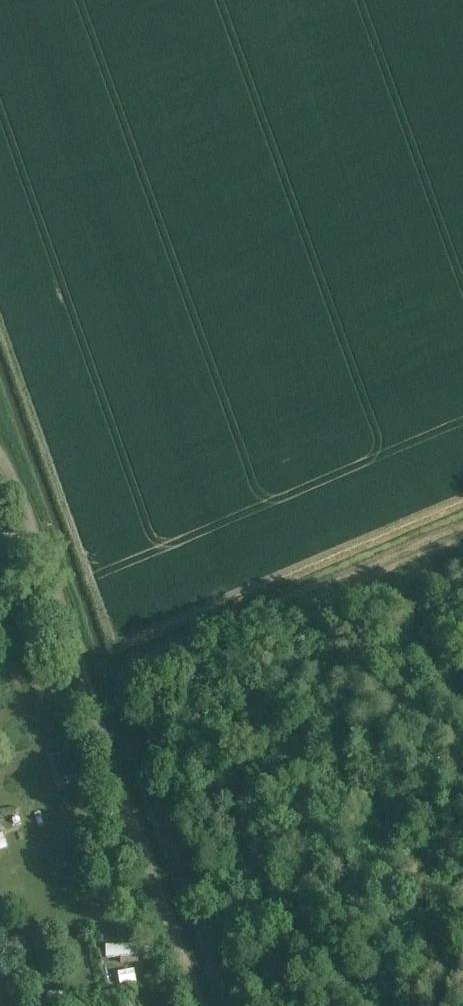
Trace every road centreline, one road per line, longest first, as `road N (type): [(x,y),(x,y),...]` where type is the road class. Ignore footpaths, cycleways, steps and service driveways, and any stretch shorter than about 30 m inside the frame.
road 1 (residential): [(197,1005),(36,548)]

